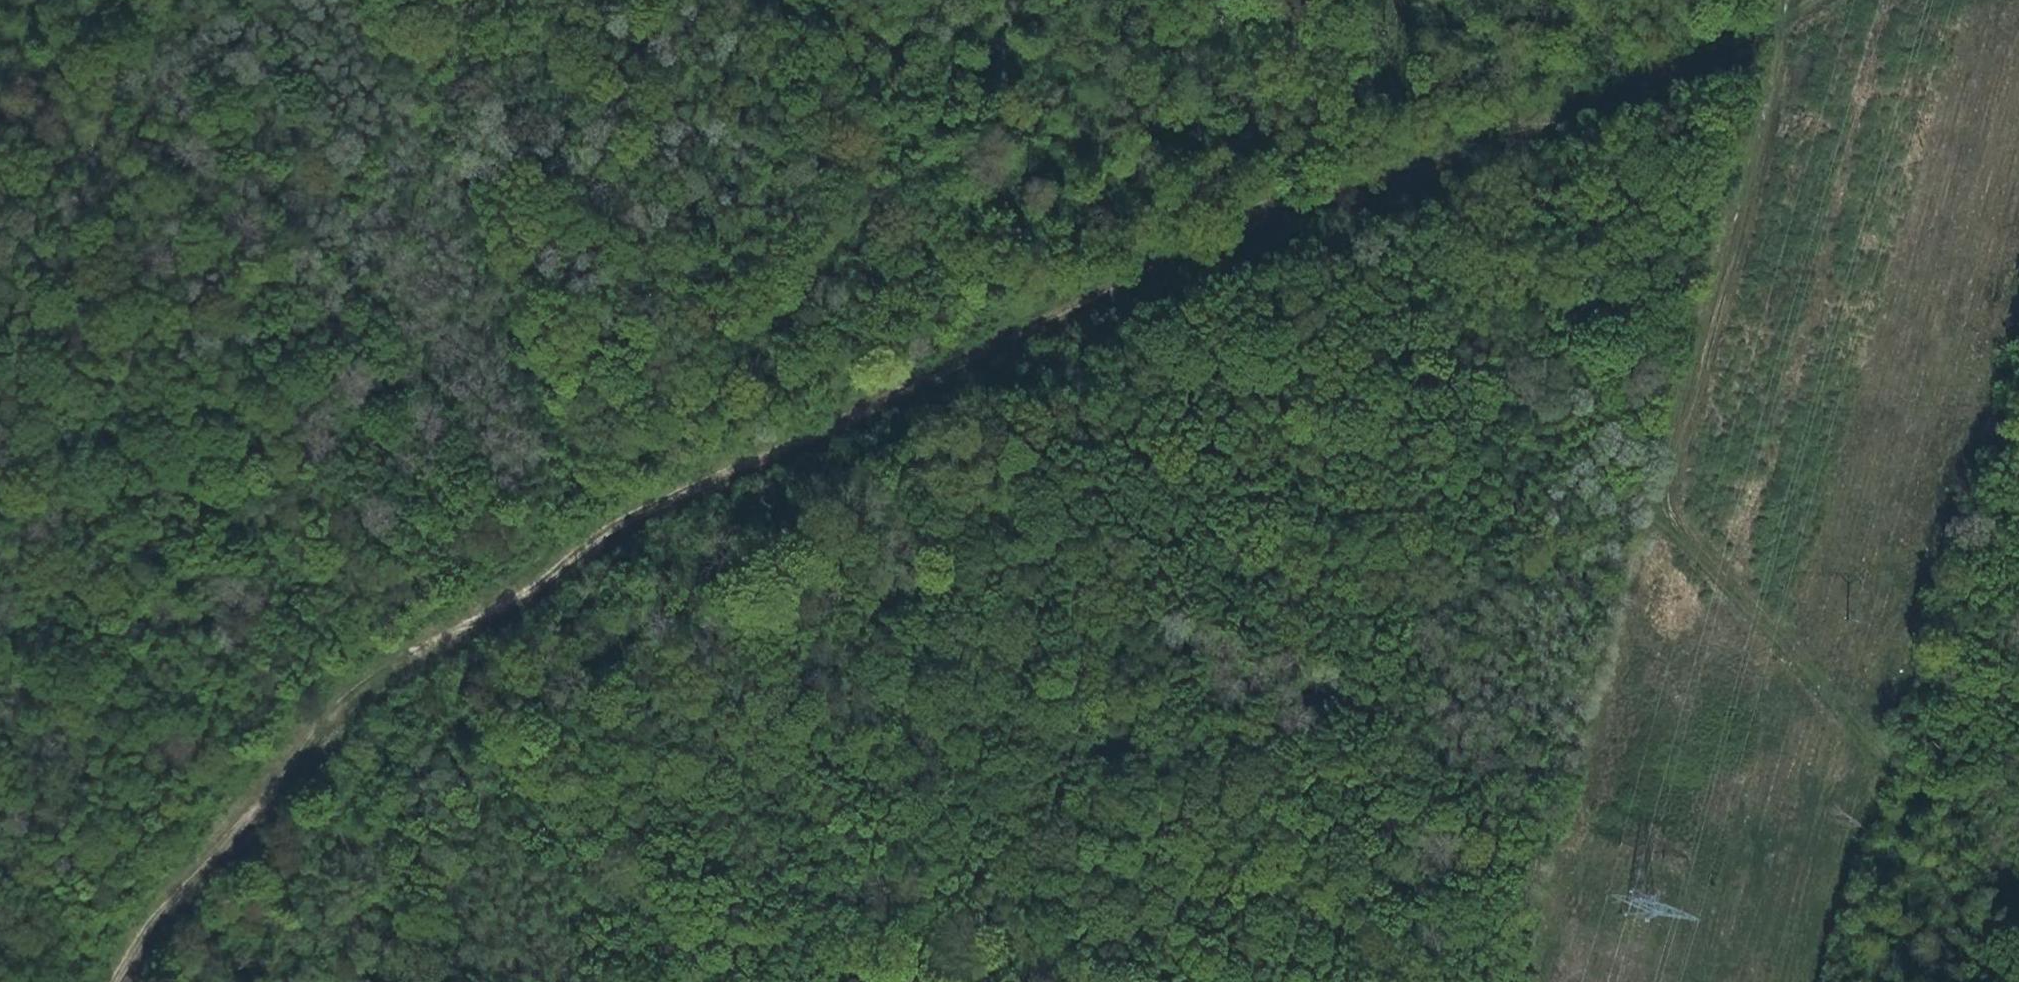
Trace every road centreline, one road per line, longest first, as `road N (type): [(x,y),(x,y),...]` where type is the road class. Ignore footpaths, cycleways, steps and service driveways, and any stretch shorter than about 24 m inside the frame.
road 1 (track): [(1805,0),(1805,9),(530,554),(253,778),(119,981)]
road 2 (track): [(2018,271),(1893,711),(1681,523),(1814,22),(1805,9)]

